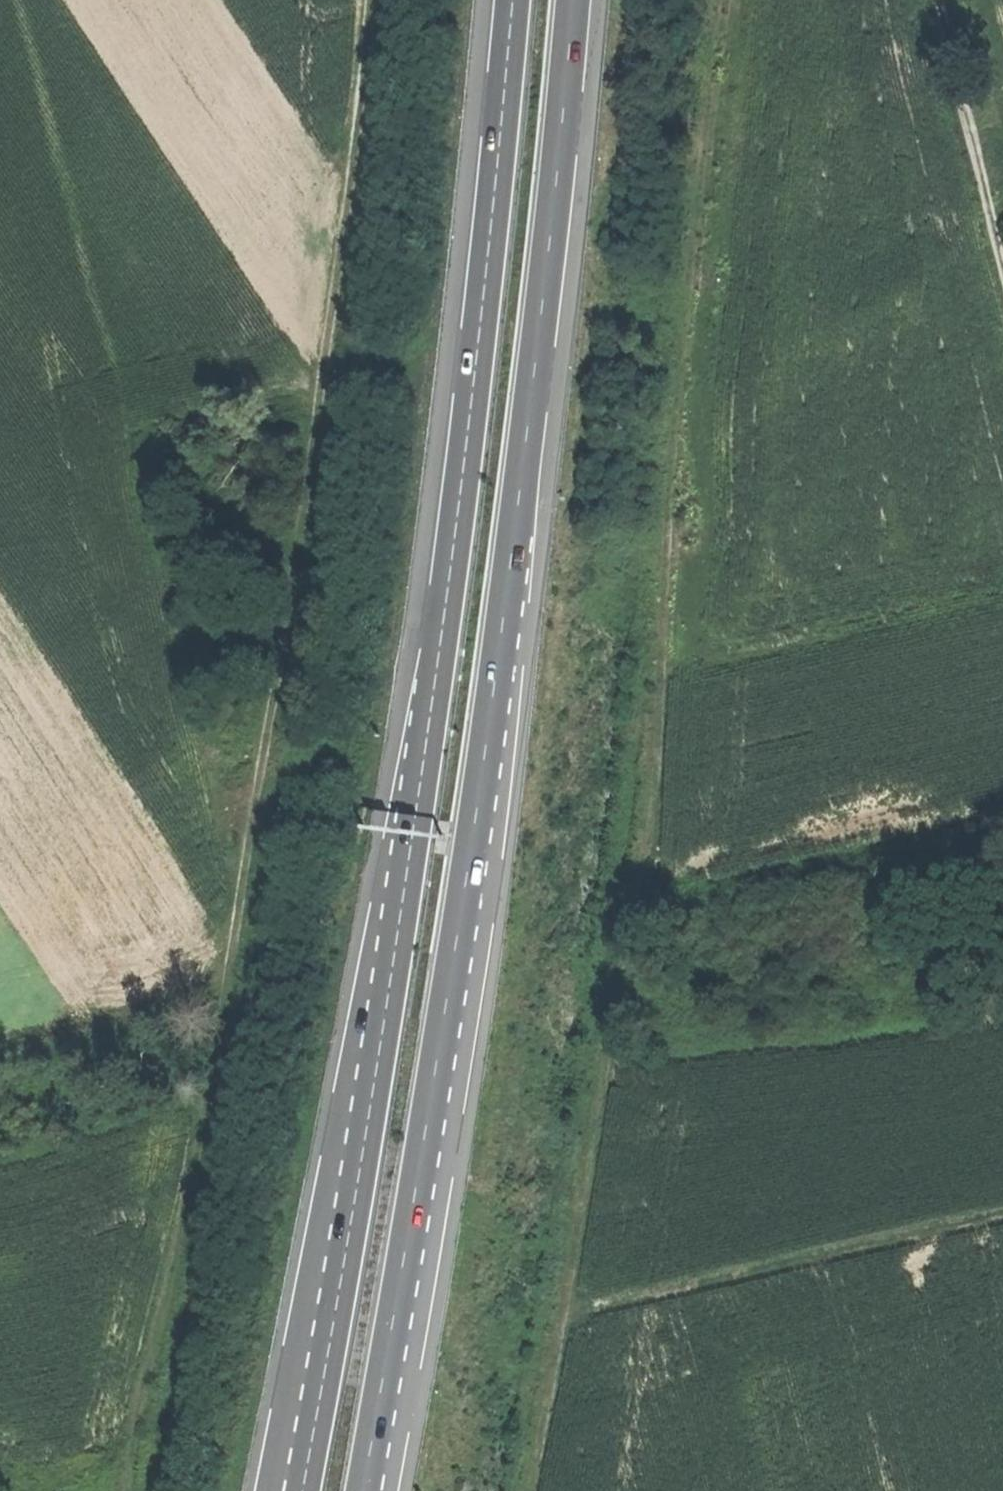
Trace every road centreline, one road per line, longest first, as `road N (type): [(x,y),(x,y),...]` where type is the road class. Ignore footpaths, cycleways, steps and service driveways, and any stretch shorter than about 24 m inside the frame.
road 1 (track): [(129,1490),(248,861),(371,0)]
road 2 (motorway): [(514,0),(425,774),(300,1490)]
road 3 (motorway): [(362,1490),(505,621),(575,0)]
road 4 (track): [(712,0),(674,410),(658,737),(532,1490)]
road 5 (track): [(1002,1216),(566,1313)]
road 6 (track): [(1002,254),(941,0)]

